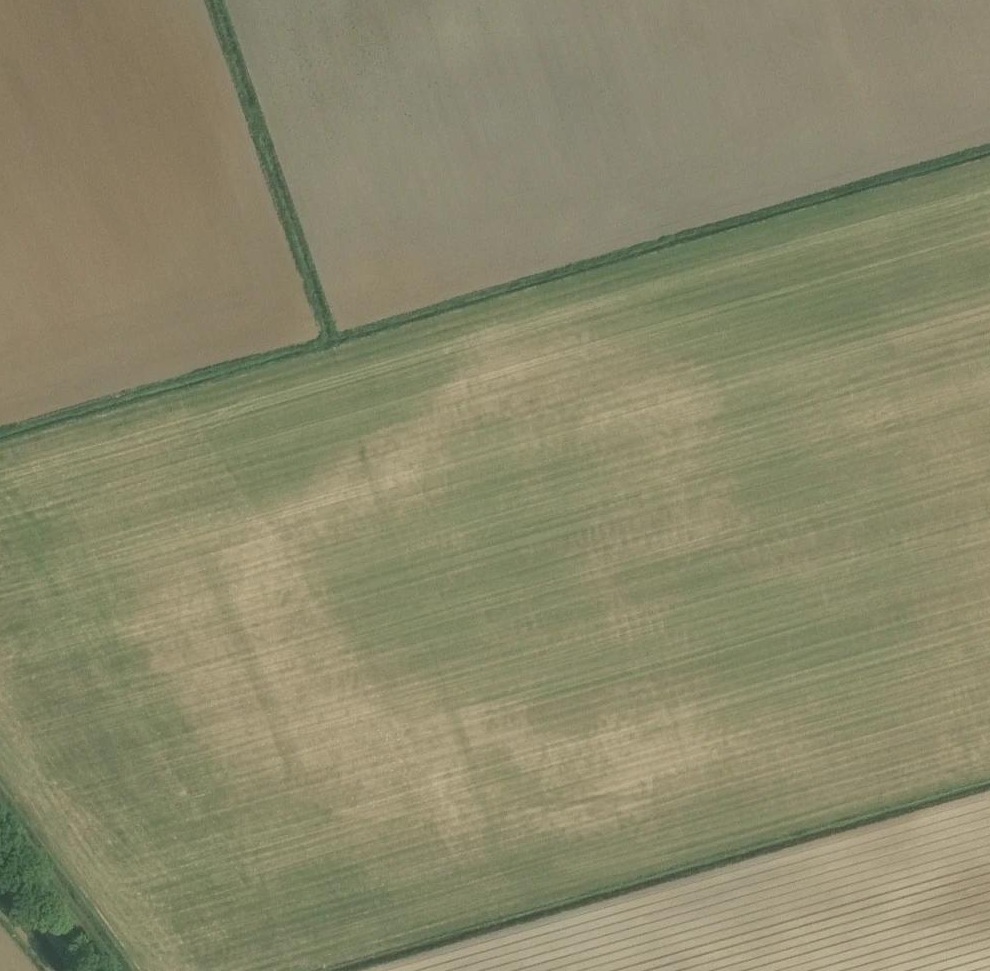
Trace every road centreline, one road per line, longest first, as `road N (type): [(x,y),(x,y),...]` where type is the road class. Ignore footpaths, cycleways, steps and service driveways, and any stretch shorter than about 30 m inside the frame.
road 1 (track): [(0,879),(30,903),(83,970)]

